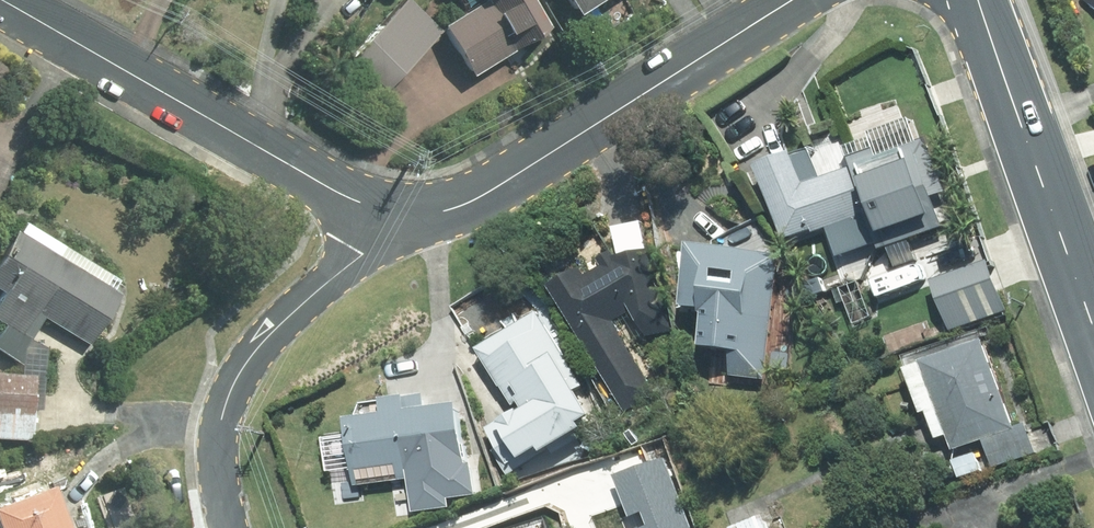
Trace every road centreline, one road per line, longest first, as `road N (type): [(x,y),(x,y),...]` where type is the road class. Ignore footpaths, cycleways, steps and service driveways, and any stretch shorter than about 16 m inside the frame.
road 1 (secondary): [(407,210),(312,179),(0,2)]
road 2 (secondary): [(793,0),(485,193),(461,205),(407,210)]
road 3 (residential): [(231,527),(215,448),(230,389),(265,342),(407,210)]
road 4 (secondary): [(1093,335),(976,0)]

